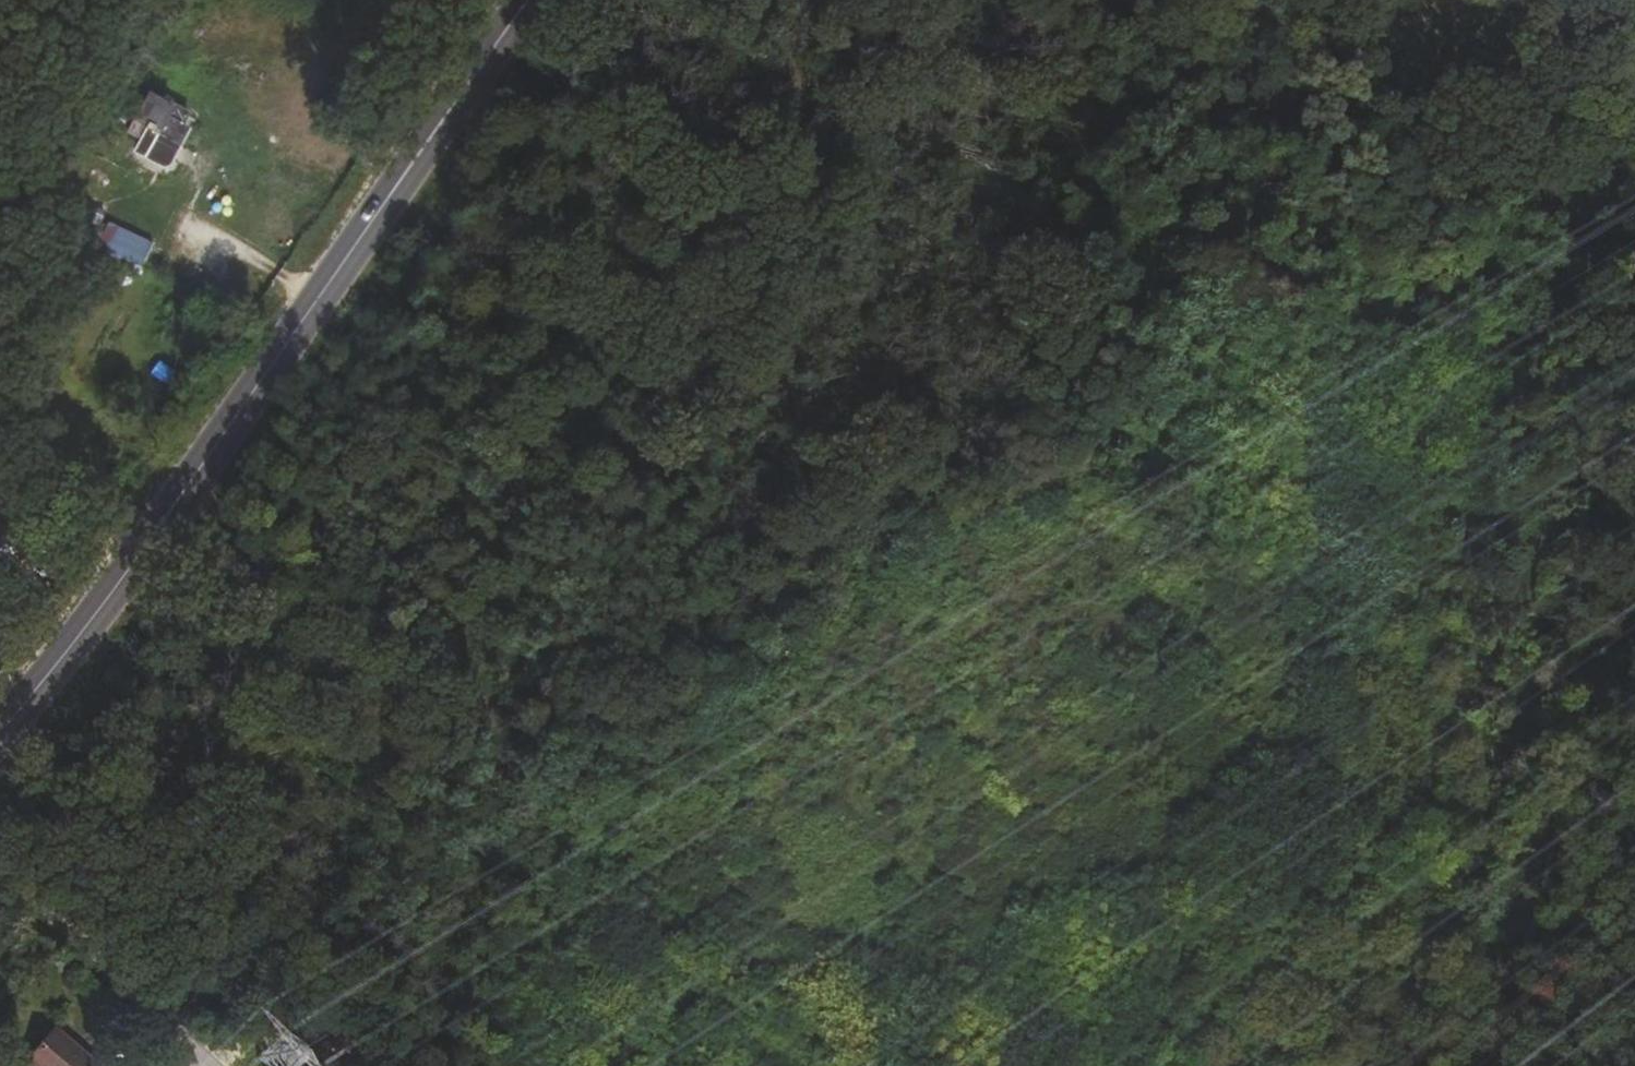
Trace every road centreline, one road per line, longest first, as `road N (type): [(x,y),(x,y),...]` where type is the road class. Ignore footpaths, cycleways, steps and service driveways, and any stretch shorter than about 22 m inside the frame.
road 1 (primary): [(0,730),(113,587),(537,0)]
road 2 (track): [(1444,1065),(1469,1050),(1541,904),(1634,746)]
road 3 (track): [(1634,116),(1565,121),(1508,109)]

